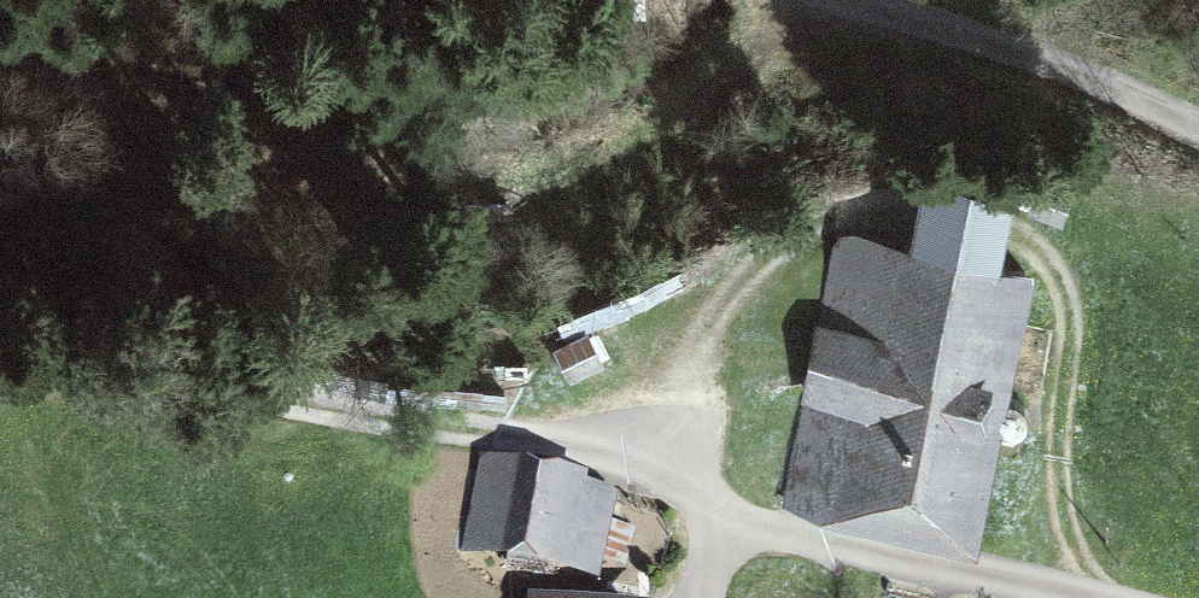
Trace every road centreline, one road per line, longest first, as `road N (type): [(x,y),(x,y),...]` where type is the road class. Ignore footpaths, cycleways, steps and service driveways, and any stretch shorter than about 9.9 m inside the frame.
road 1 (track): [(0,349),(619,441),(708,511),(1065,597)]
road 2 (track): [(1198,122),(1103,73),(884,0)]
road 3 (track): [(53,355),(52,442),(103,597)]

